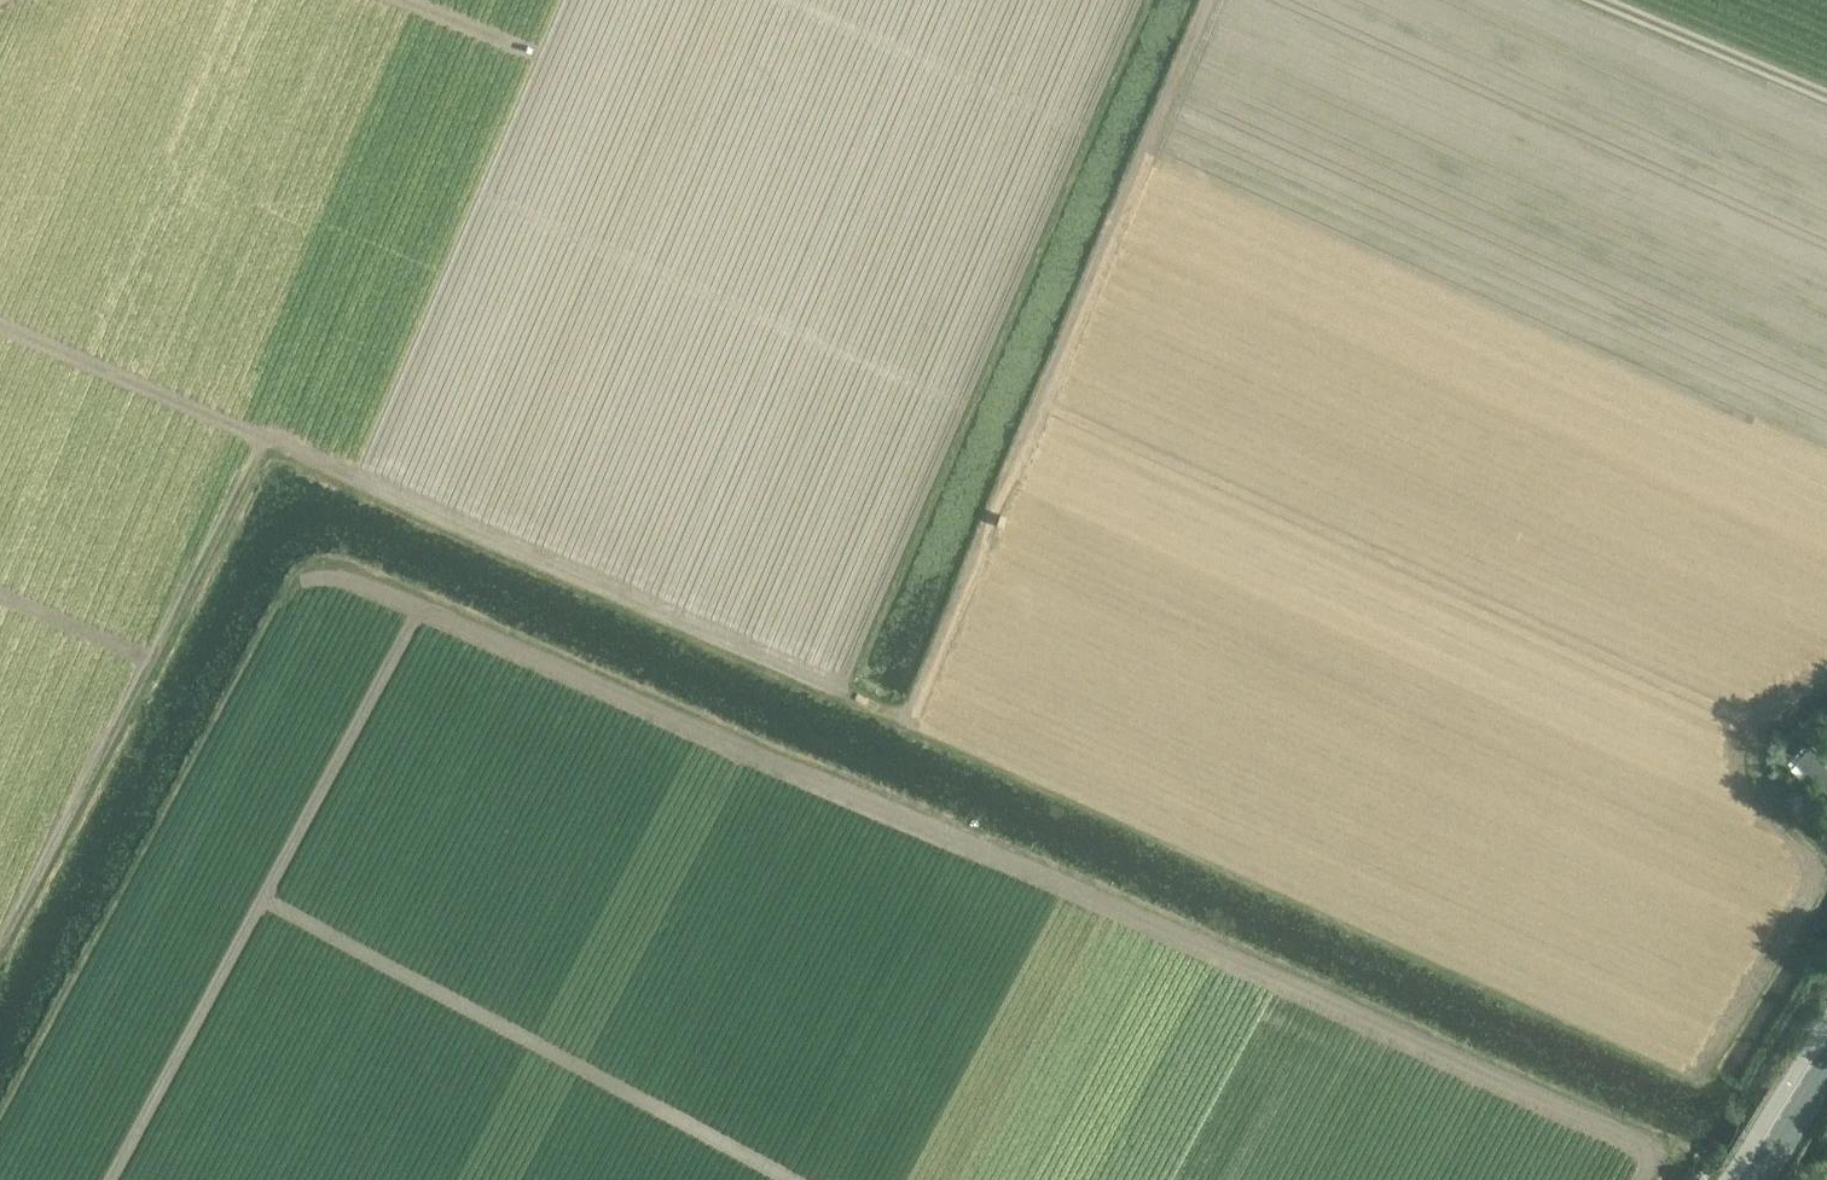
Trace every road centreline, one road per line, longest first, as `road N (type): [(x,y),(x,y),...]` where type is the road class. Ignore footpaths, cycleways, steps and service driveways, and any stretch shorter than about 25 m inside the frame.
road 1 (track): [(1598,0),(1826,98)]
road 2 (secondary): [(1757,1179),(1826,1070)]

